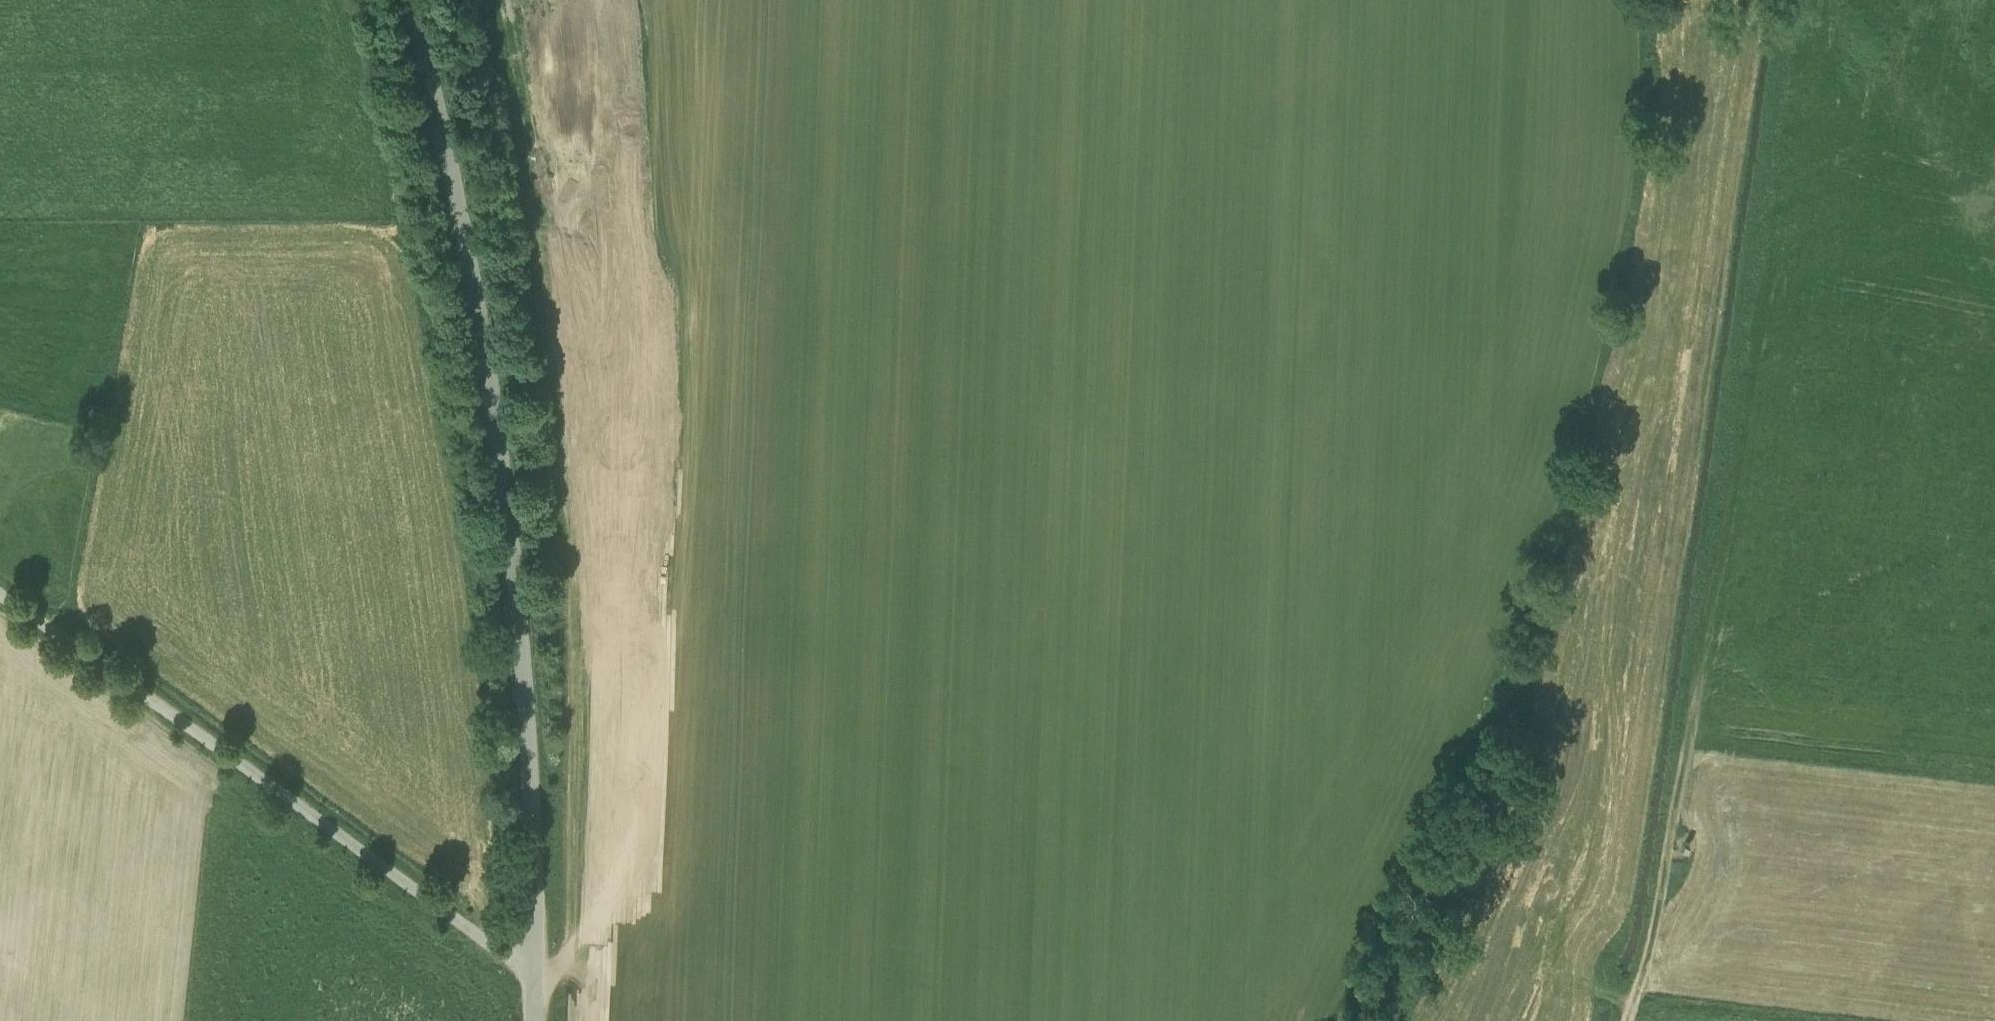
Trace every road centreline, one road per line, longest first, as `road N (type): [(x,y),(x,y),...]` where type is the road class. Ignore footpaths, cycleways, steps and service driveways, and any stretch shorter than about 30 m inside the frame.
road 1 (unclassified): [(541,976),(522,632),(486,344),(413,0)]
road 2 (residential): [(541,976),(0,595)]

